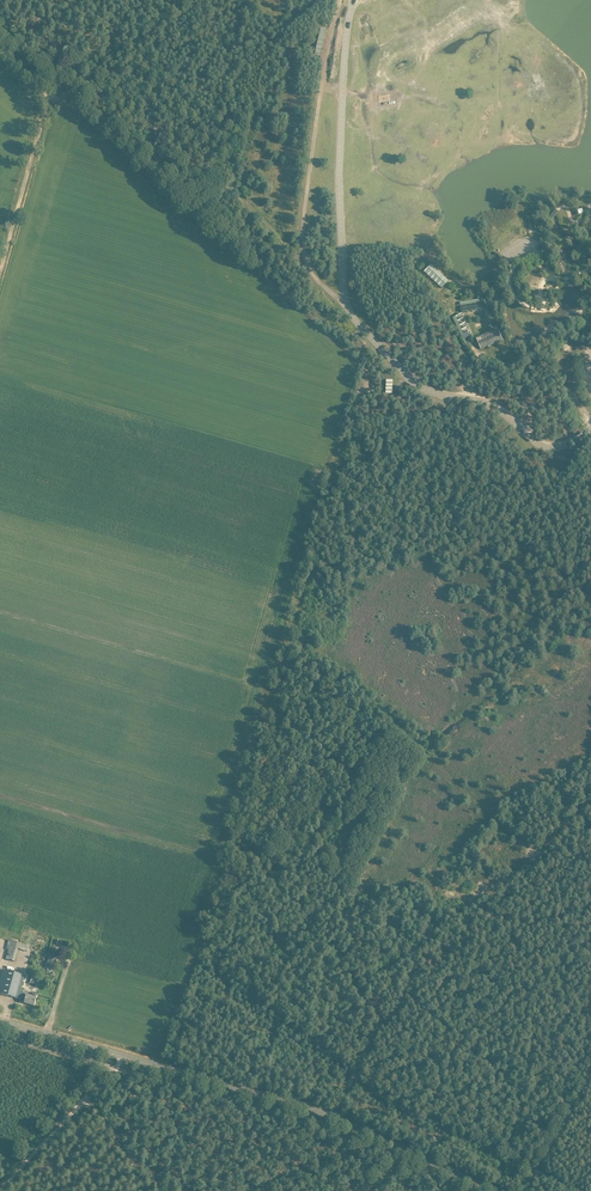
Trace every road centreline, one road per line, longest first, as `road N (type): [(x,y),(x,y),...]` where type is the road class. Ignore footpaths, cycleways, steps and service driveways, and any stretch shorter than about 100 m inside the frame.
road 1 (tertiary): [(494,1190),(327,1114),(0,1021)]
road 2 (track): [(347,305),(310,270),(303,245),(338,9)]
road 3 (track): [(0,51),(48,100),(0,273)]
road 4 (track): [(118,1068),(1,1190)]
road 5 (track): [(173,1190),(130,1164),(87,1101)]
road 6 (track): [(590,1080),(530,1190)]

